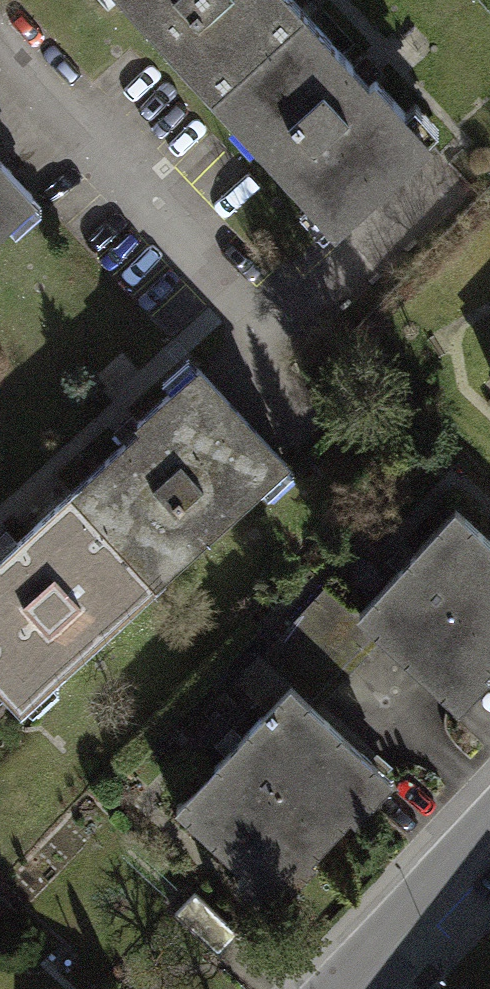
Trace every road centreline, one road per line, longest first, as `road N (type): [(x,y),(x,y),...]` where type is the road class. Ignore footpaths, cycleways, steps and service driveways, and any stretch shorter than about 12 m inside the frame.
road 1 (residential): [(489,823),(343,988)]

